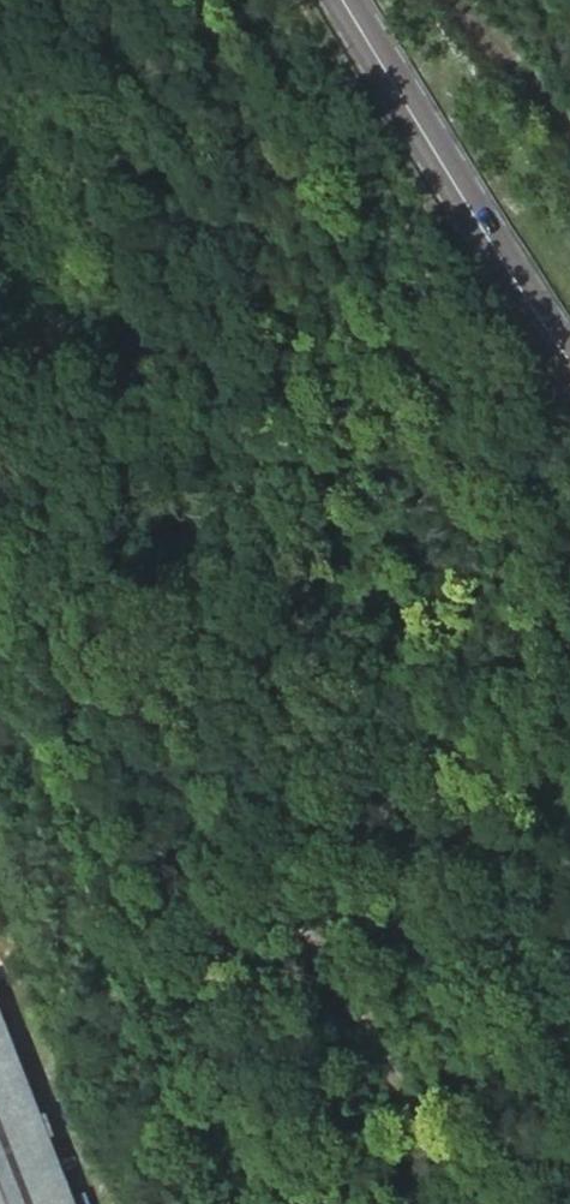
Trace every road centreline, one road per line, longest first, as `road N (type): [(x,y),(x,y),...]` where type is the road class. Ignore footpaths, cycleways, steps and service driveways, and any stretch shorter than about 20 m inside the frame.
road 1 (primary): [(569,361),(342,0)]

